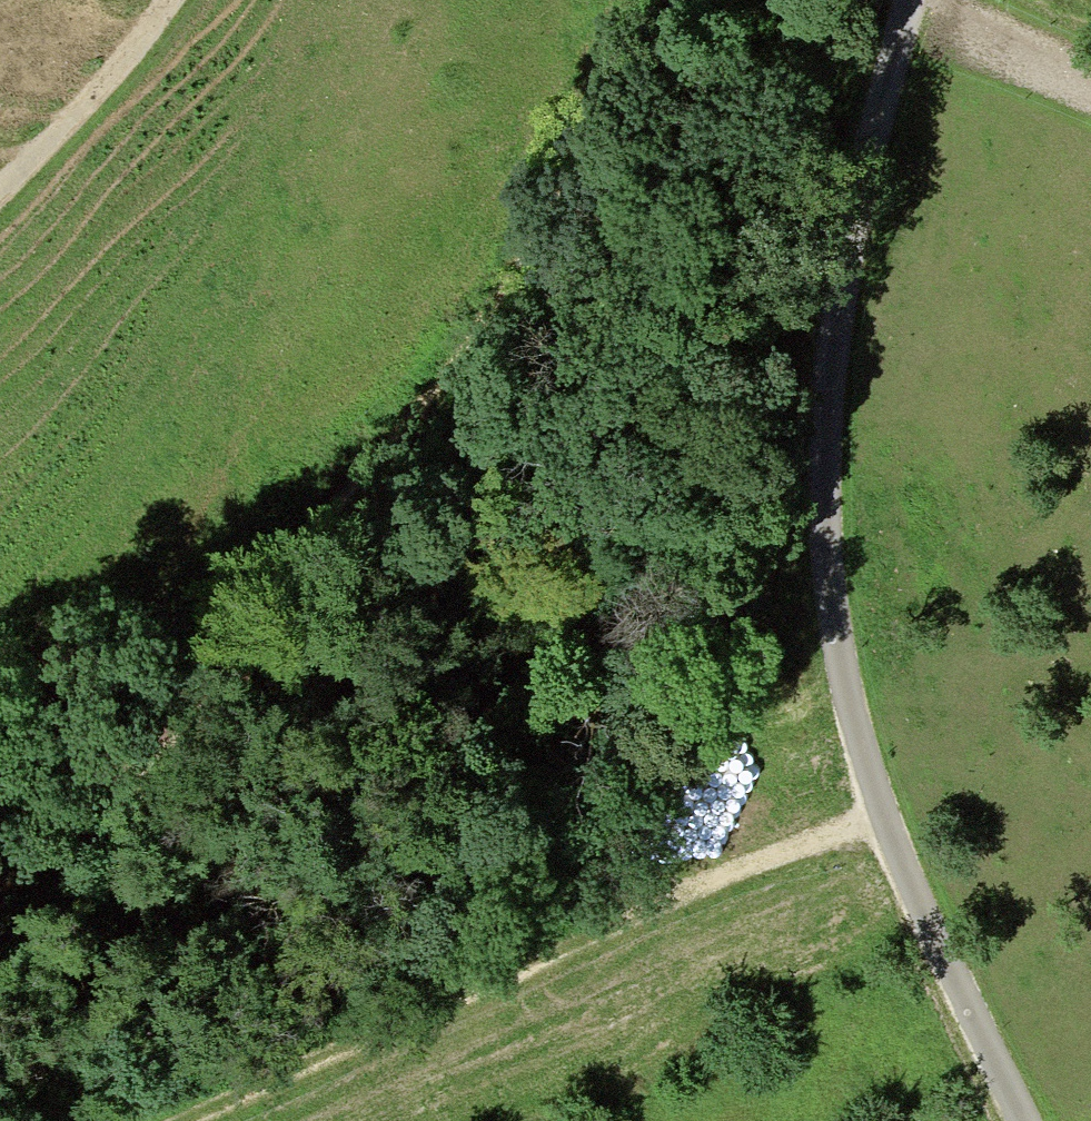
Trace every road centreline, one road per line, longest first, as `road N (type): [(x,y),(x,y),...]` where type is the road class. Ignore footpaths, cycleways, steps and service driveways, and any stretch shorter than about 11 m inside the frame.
road 1 (track): [(1017,1120),(923,933),(842,678),(826,533),(852,205),(908,0)]
road 2 (track): [(0,857),(107,804),(425,401),(466,364),(674,0)]
road 3 (track): [(882,803),(784,835),(161,1120)]
road 4 (track): [(189,0),(0,209)]

